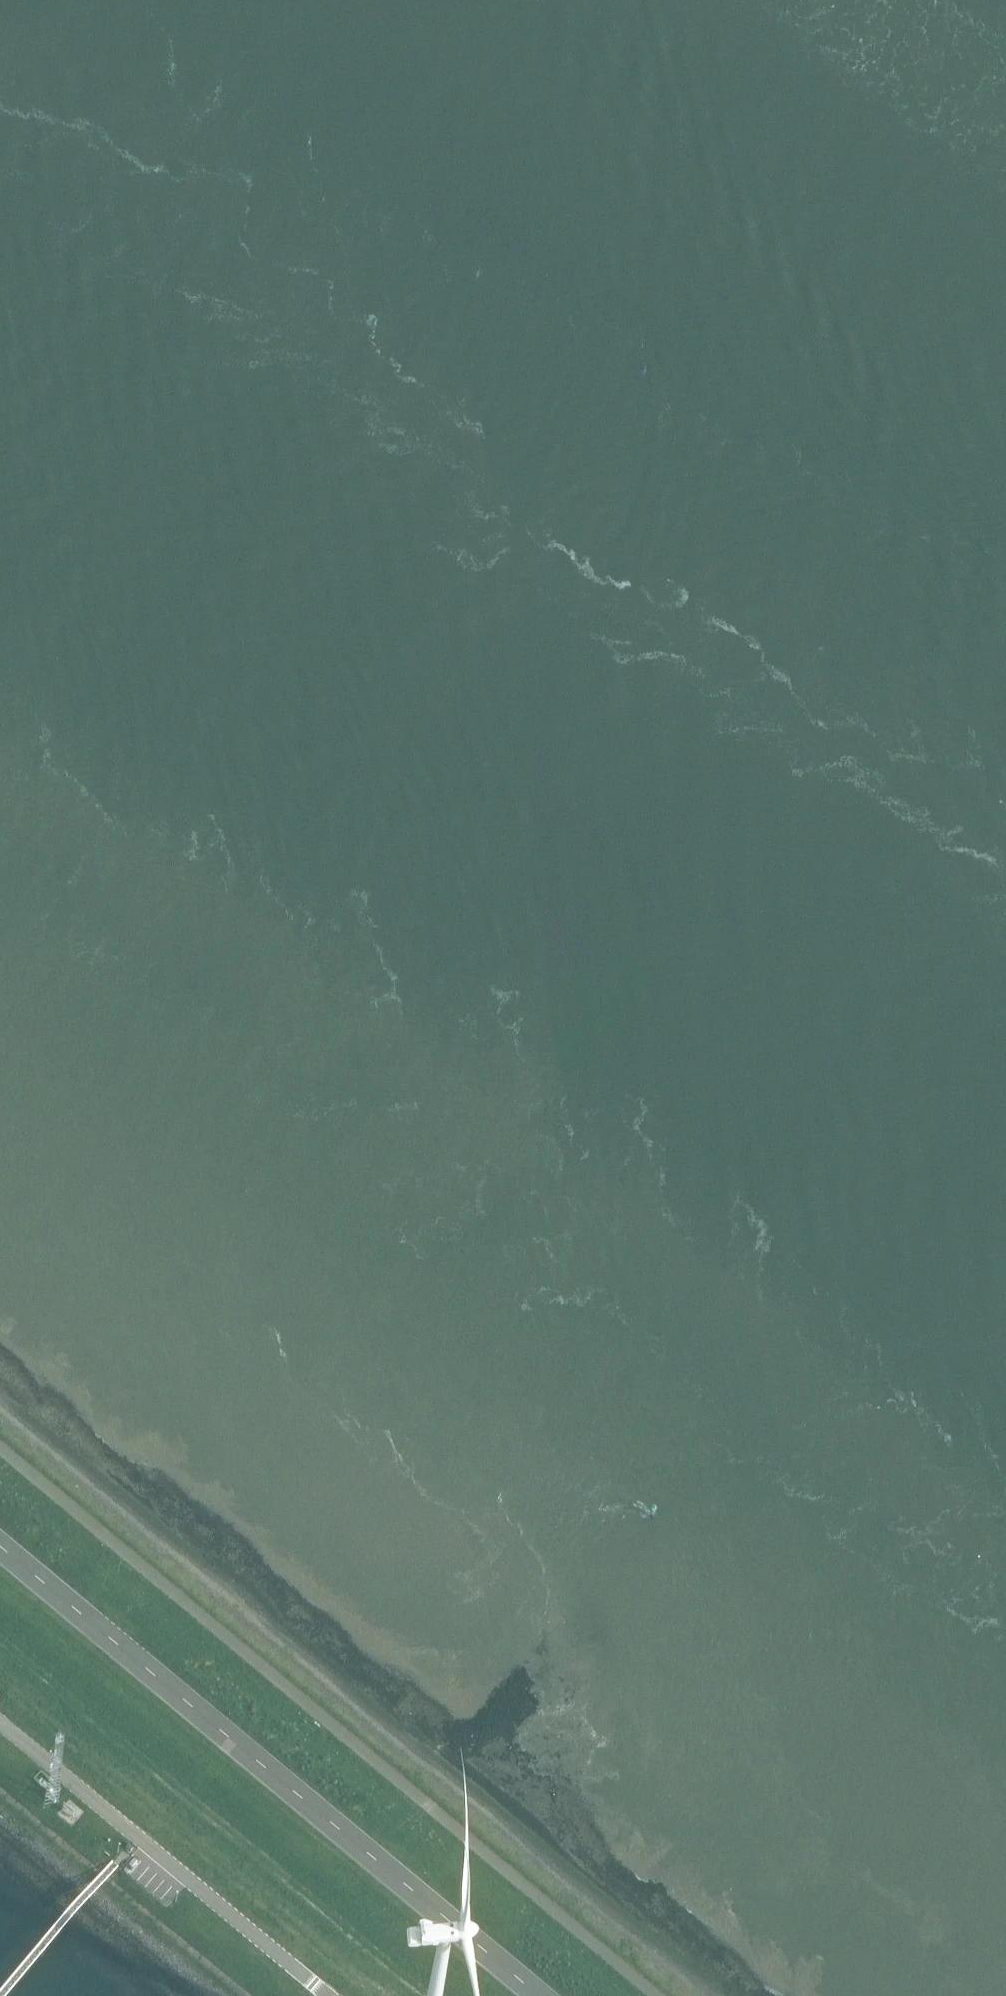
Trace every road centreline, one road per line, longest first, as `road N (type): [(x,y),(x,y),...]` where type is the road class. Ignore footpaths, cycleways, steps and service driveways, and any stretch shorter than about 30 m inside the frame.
road 1 (tertiary): [(546,1995),(0,1538)]

